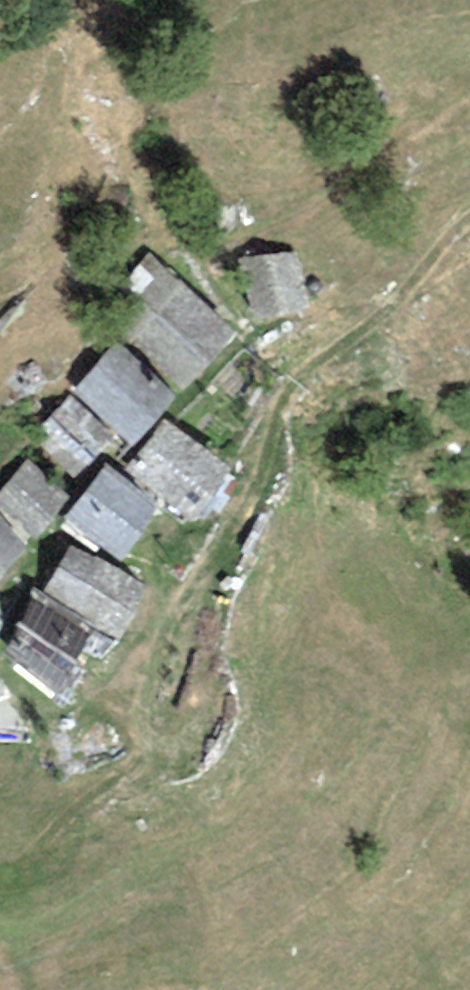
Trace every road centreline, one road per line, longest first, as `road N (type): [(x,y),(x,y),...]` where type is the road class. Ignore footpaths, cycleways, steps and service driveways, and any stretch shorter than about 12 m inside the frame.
road 1 (track): [(469,226),(297,382)]

